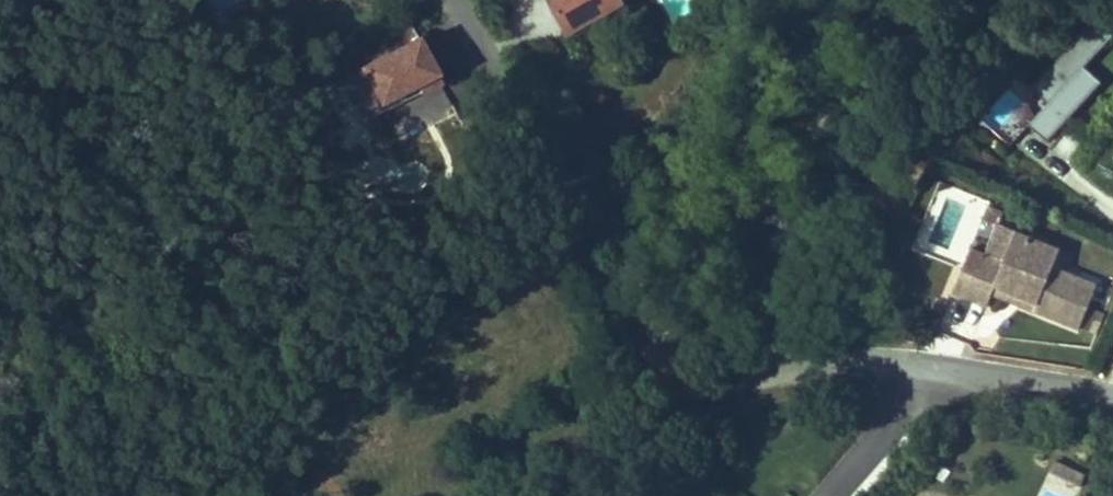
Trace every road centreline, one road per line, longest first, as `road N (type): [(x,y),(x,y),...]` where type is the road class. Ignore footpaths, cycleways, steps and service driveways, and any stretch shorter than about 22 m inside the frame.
road 1 (residential): [(931,373),(842,366),(702,380),(670,367),(563,220),(452,0)]
road 2 (track): [(652,350),(865,64),(957,0)]
road 3 (residential): [(1112,398),(931,373)]
road 4 (residential): [(931,373),(826,495)]

